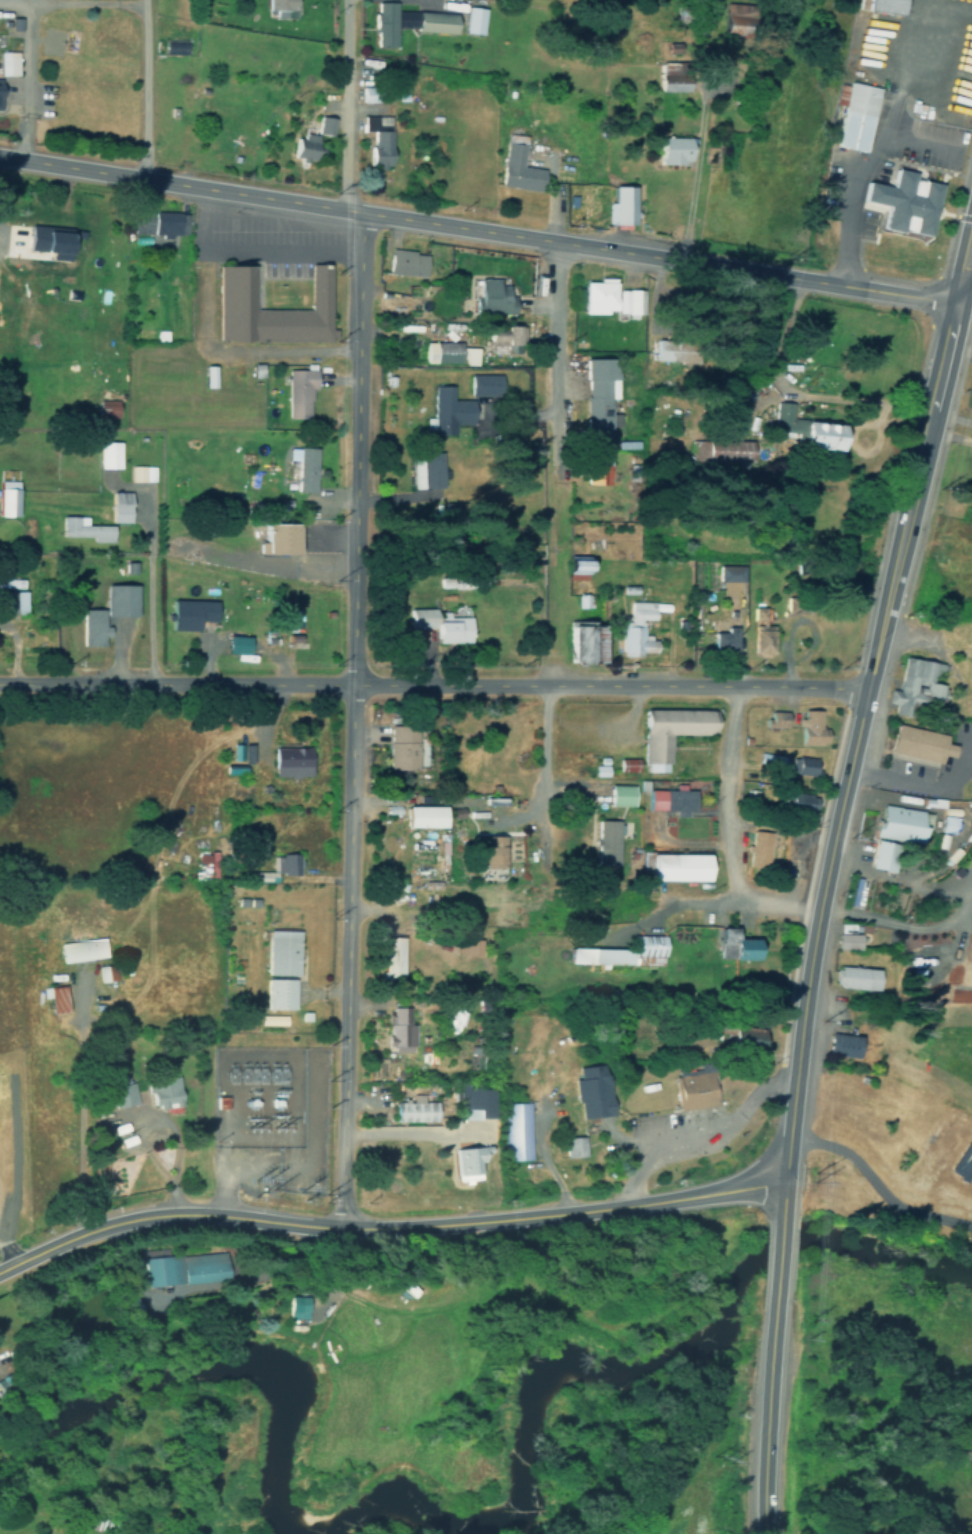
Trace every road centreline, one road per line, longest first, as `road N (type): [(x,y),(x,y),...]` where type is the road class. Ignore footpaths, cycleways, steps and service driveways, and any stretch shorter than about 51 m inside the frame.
road 1 (residential): [(338,1224),(356,247),(345,192),(344,0)]
road 2 (secondary): [(777,1242),(818,907),(859,689),(971,226)]
road 3 (tertiary): [(954,303),(0,157)]
road 4 (residential): [(0,680),(859,689)]
road 5 (secondary): [(781,1179),(486,1223),(155,1215),(0,1269)]
road 6 (residential): [(818,907),(547,894),(347,911)]
road 7 (secondary): [(765,1533),(773,1300)]
road 8 (residential): [(737,902),(724,769),(736,687)]
road 9 (residential): [(547,894),(541,684)]
road 10 (residential): [(549,440),(556,244)]
road 11 (residential): [(144,180),(143,0)]

